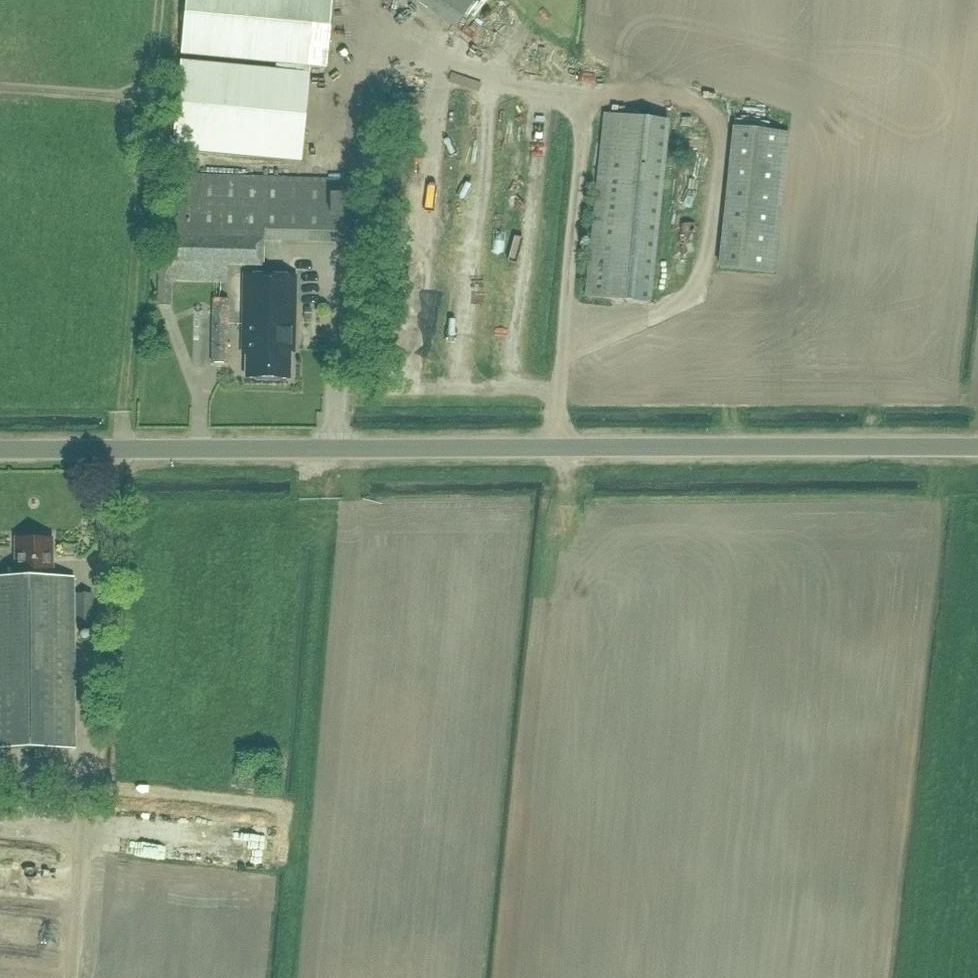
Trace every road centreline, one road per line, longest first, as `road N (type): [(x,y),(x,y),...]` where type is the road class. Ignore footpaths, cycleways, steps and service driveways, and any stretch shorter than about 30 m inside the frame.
road 1 (unclassified): [(977,446),(0,449)]

